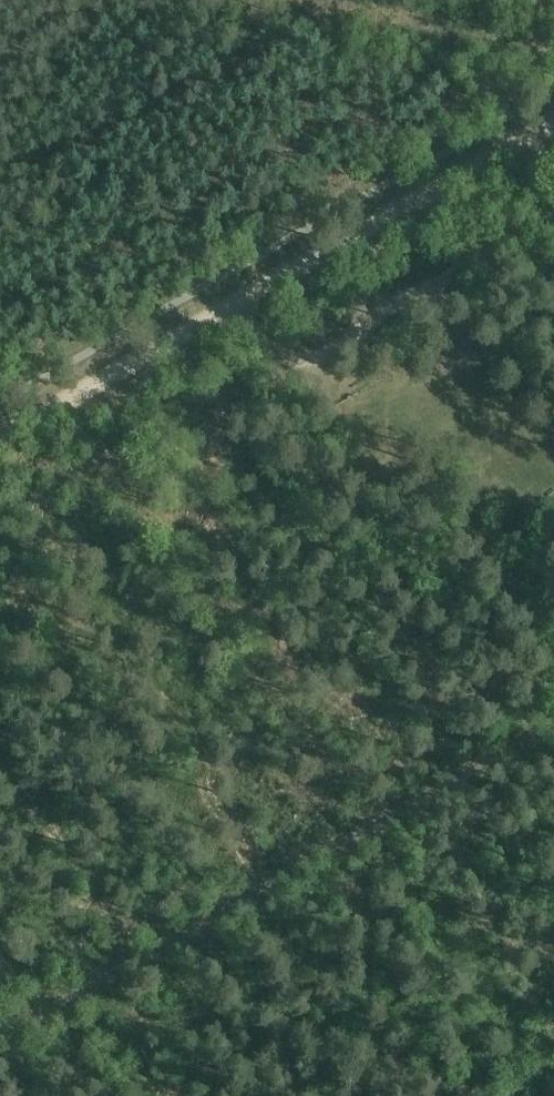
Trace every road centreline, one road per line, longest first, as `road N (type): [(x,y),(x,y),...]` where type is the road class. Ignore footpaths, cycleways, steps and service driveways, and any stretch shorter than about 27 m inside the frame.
road 1 (track): [(529,738),(0,1038)]
road 2 (track): [(233,302),(553,117)]
road 3 (track): [(233,302),(271,351),(305,360),(477,259)]
road 4 (track): [(0,434),(233,302)]

